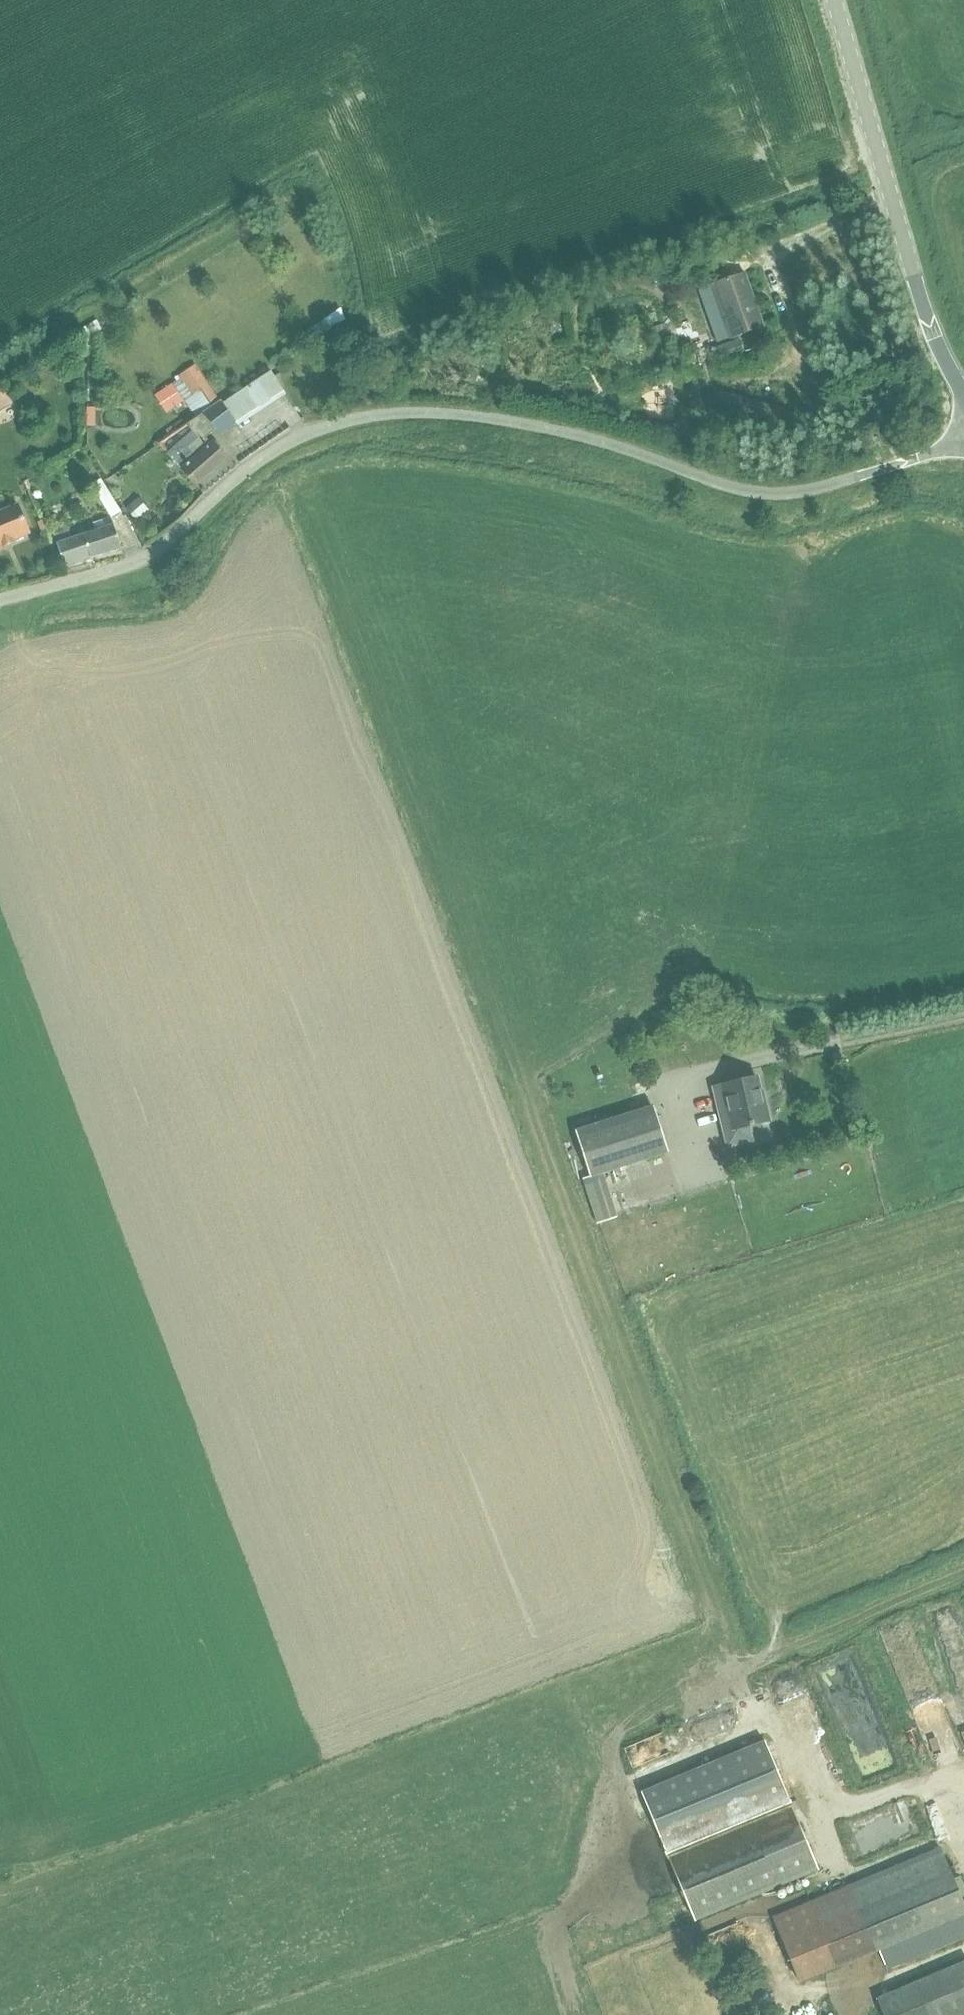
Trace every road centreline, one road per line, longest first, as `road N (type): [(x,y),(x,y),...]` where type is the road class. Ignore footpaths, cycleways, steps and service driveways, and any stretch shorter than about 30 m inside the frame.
road 1 (unclassified): [(0,600),(146,558),(294,440),(379,416),(545,429),(765,494),(830,486),(963,440)]
road 2 (tertiary): [(963,390),(933,332),(835,0)]

